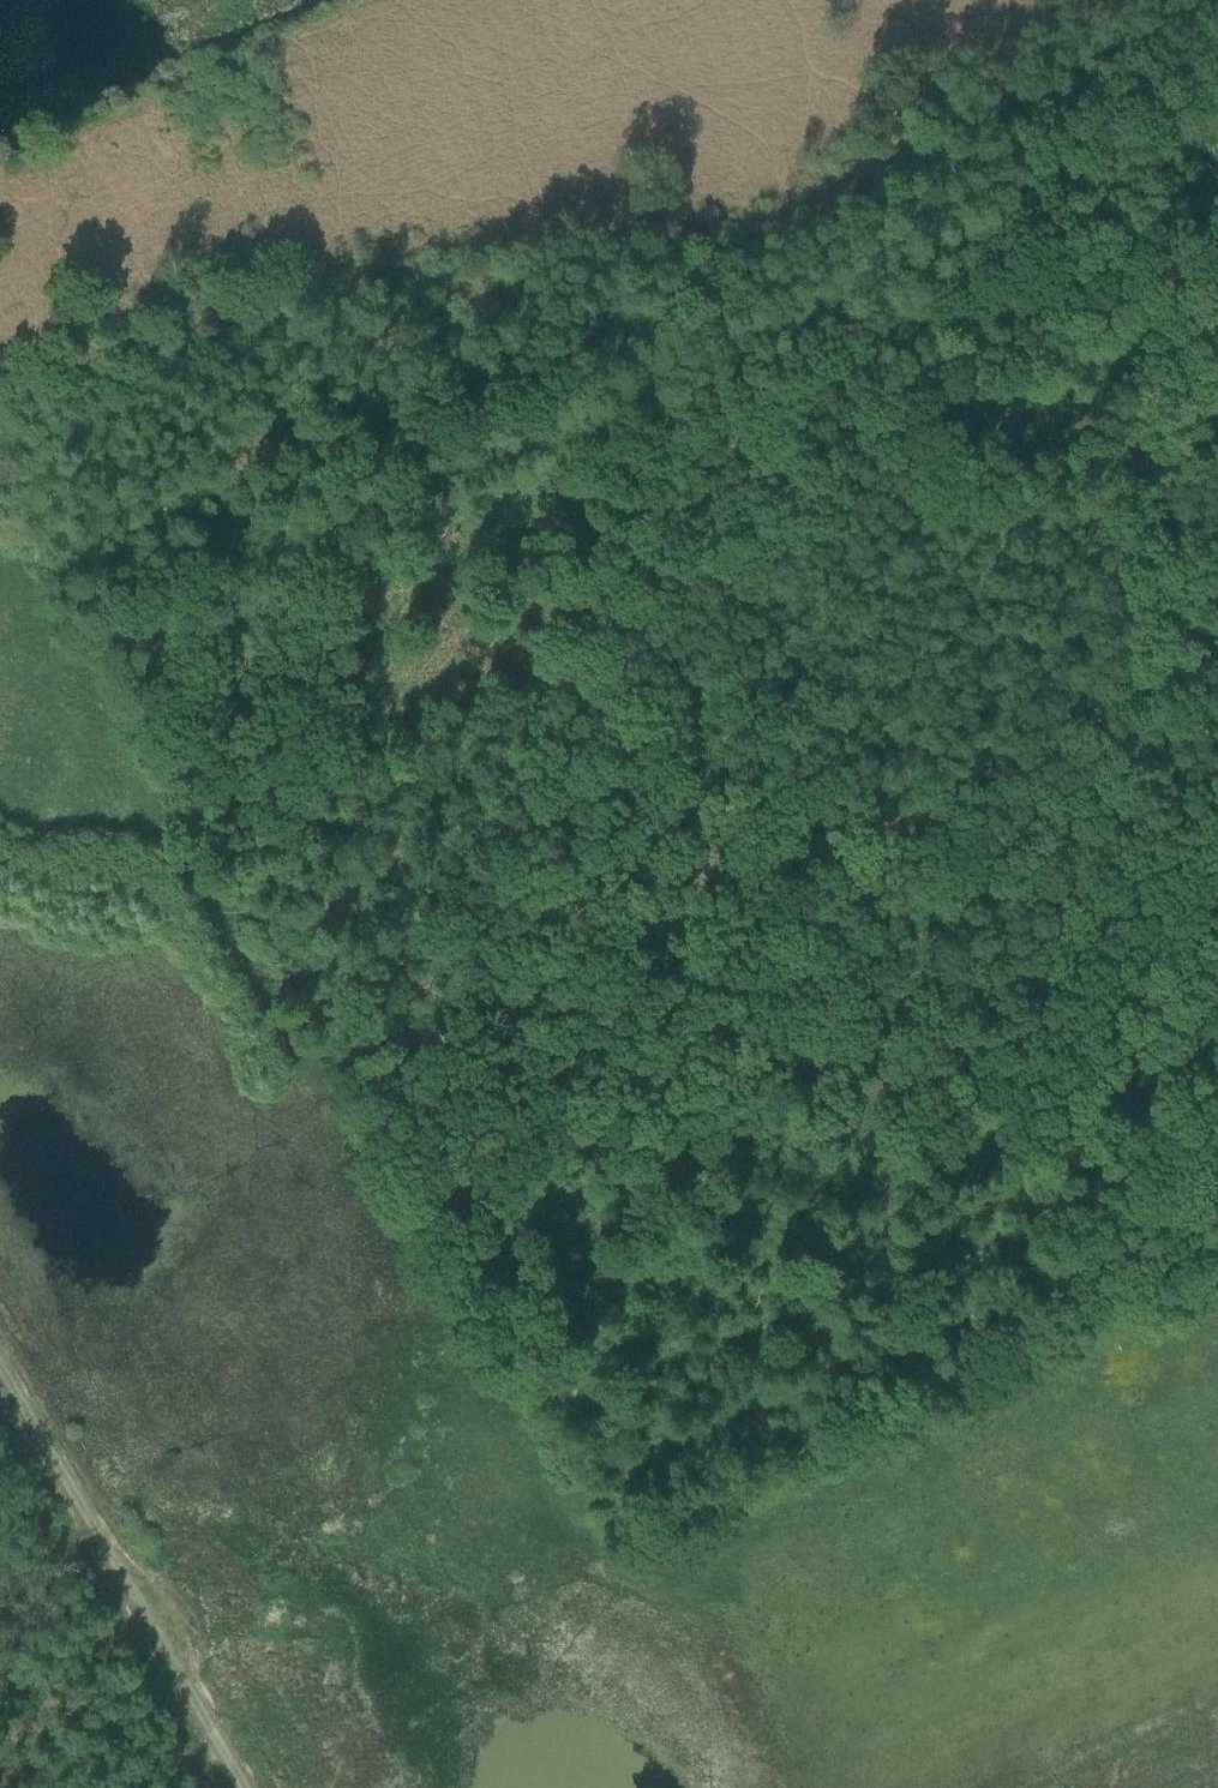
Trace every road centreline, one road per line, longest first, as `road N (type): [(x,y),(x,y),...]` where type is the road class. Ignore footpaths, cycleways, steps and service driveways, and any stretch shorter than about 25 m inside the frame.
road 1 (track): [(241,1787),(0,1373)]

